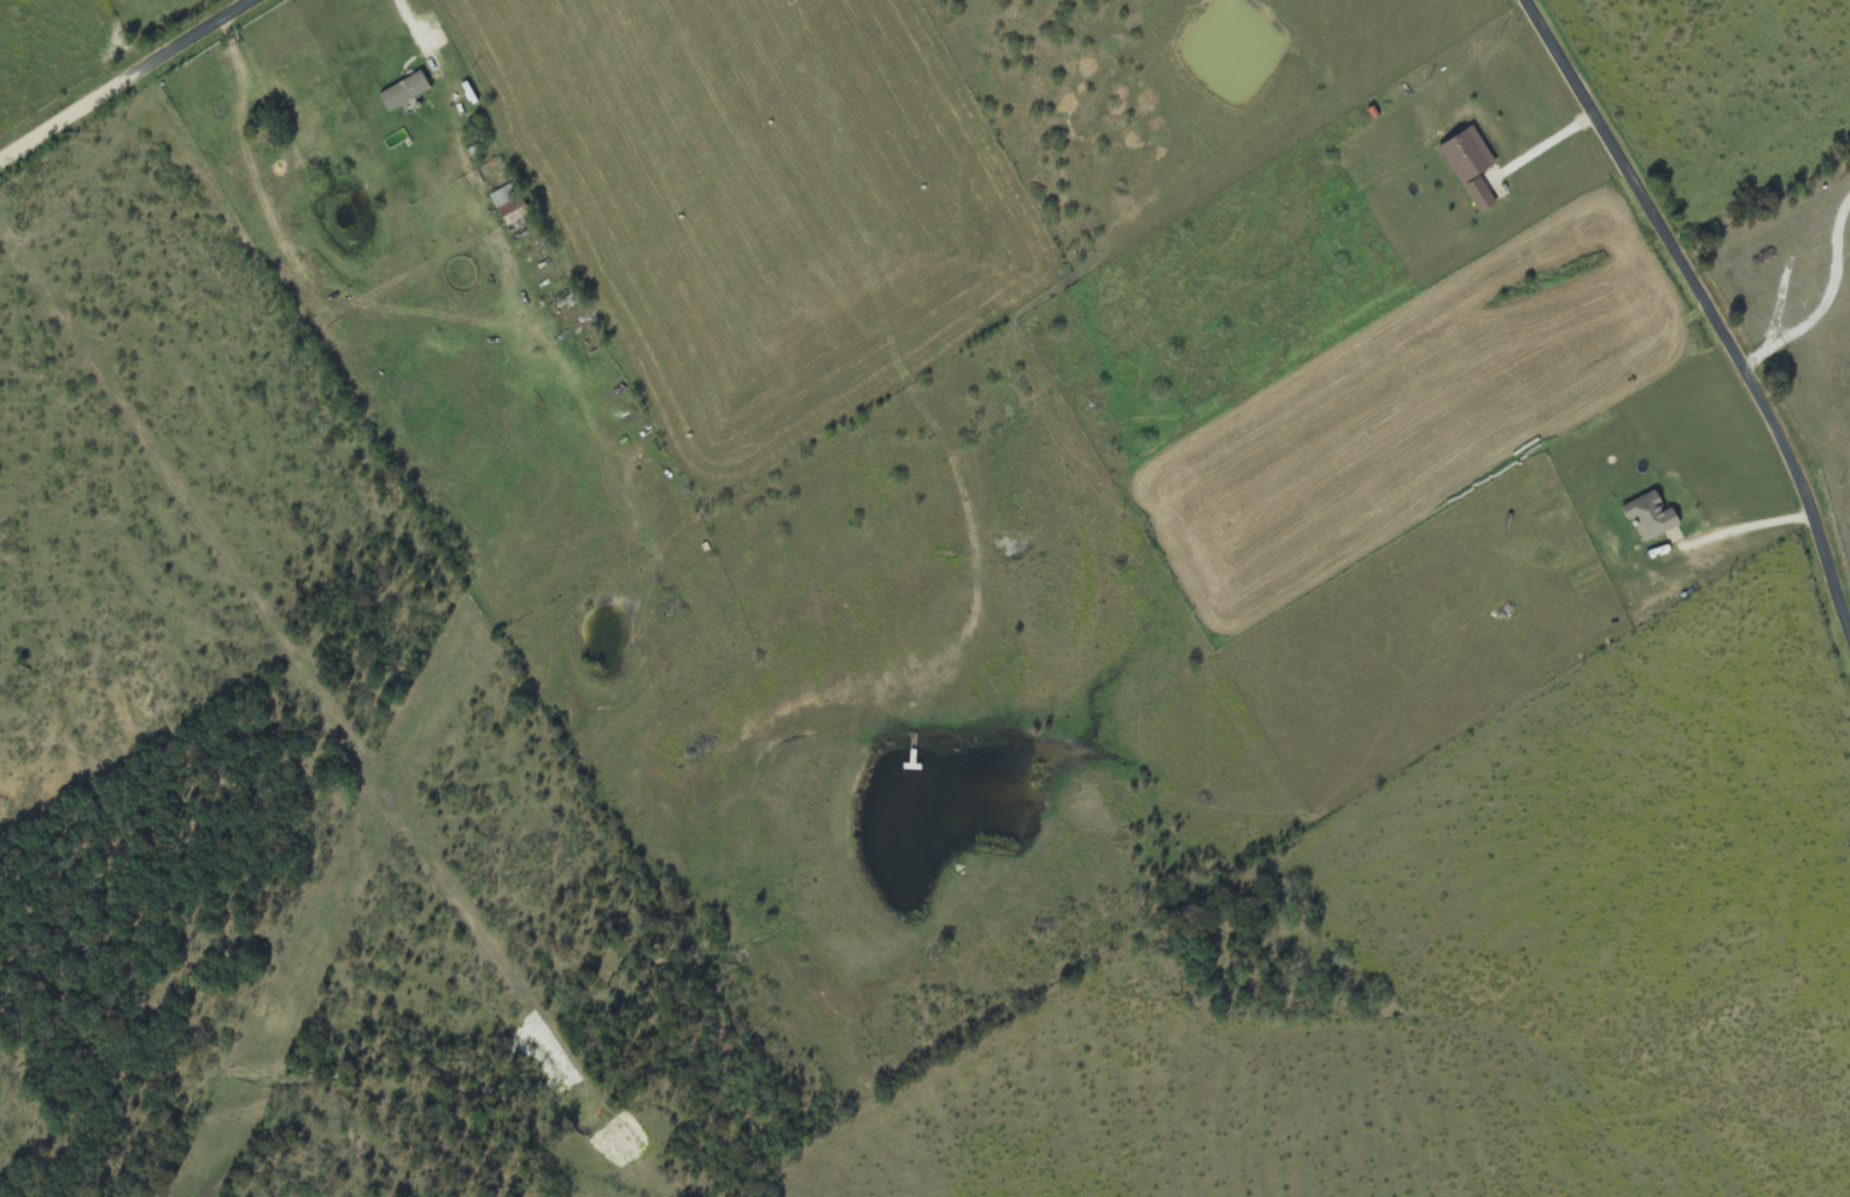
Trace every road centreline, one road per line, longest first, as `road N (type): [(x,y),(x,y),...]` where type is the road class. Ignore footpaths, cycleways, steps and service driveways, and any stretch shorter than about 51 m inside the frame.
road 1 (residential): [(1849,653),(1782,450),(1537,0)]
road 2 (residential): [(0,166),(260,0)]

